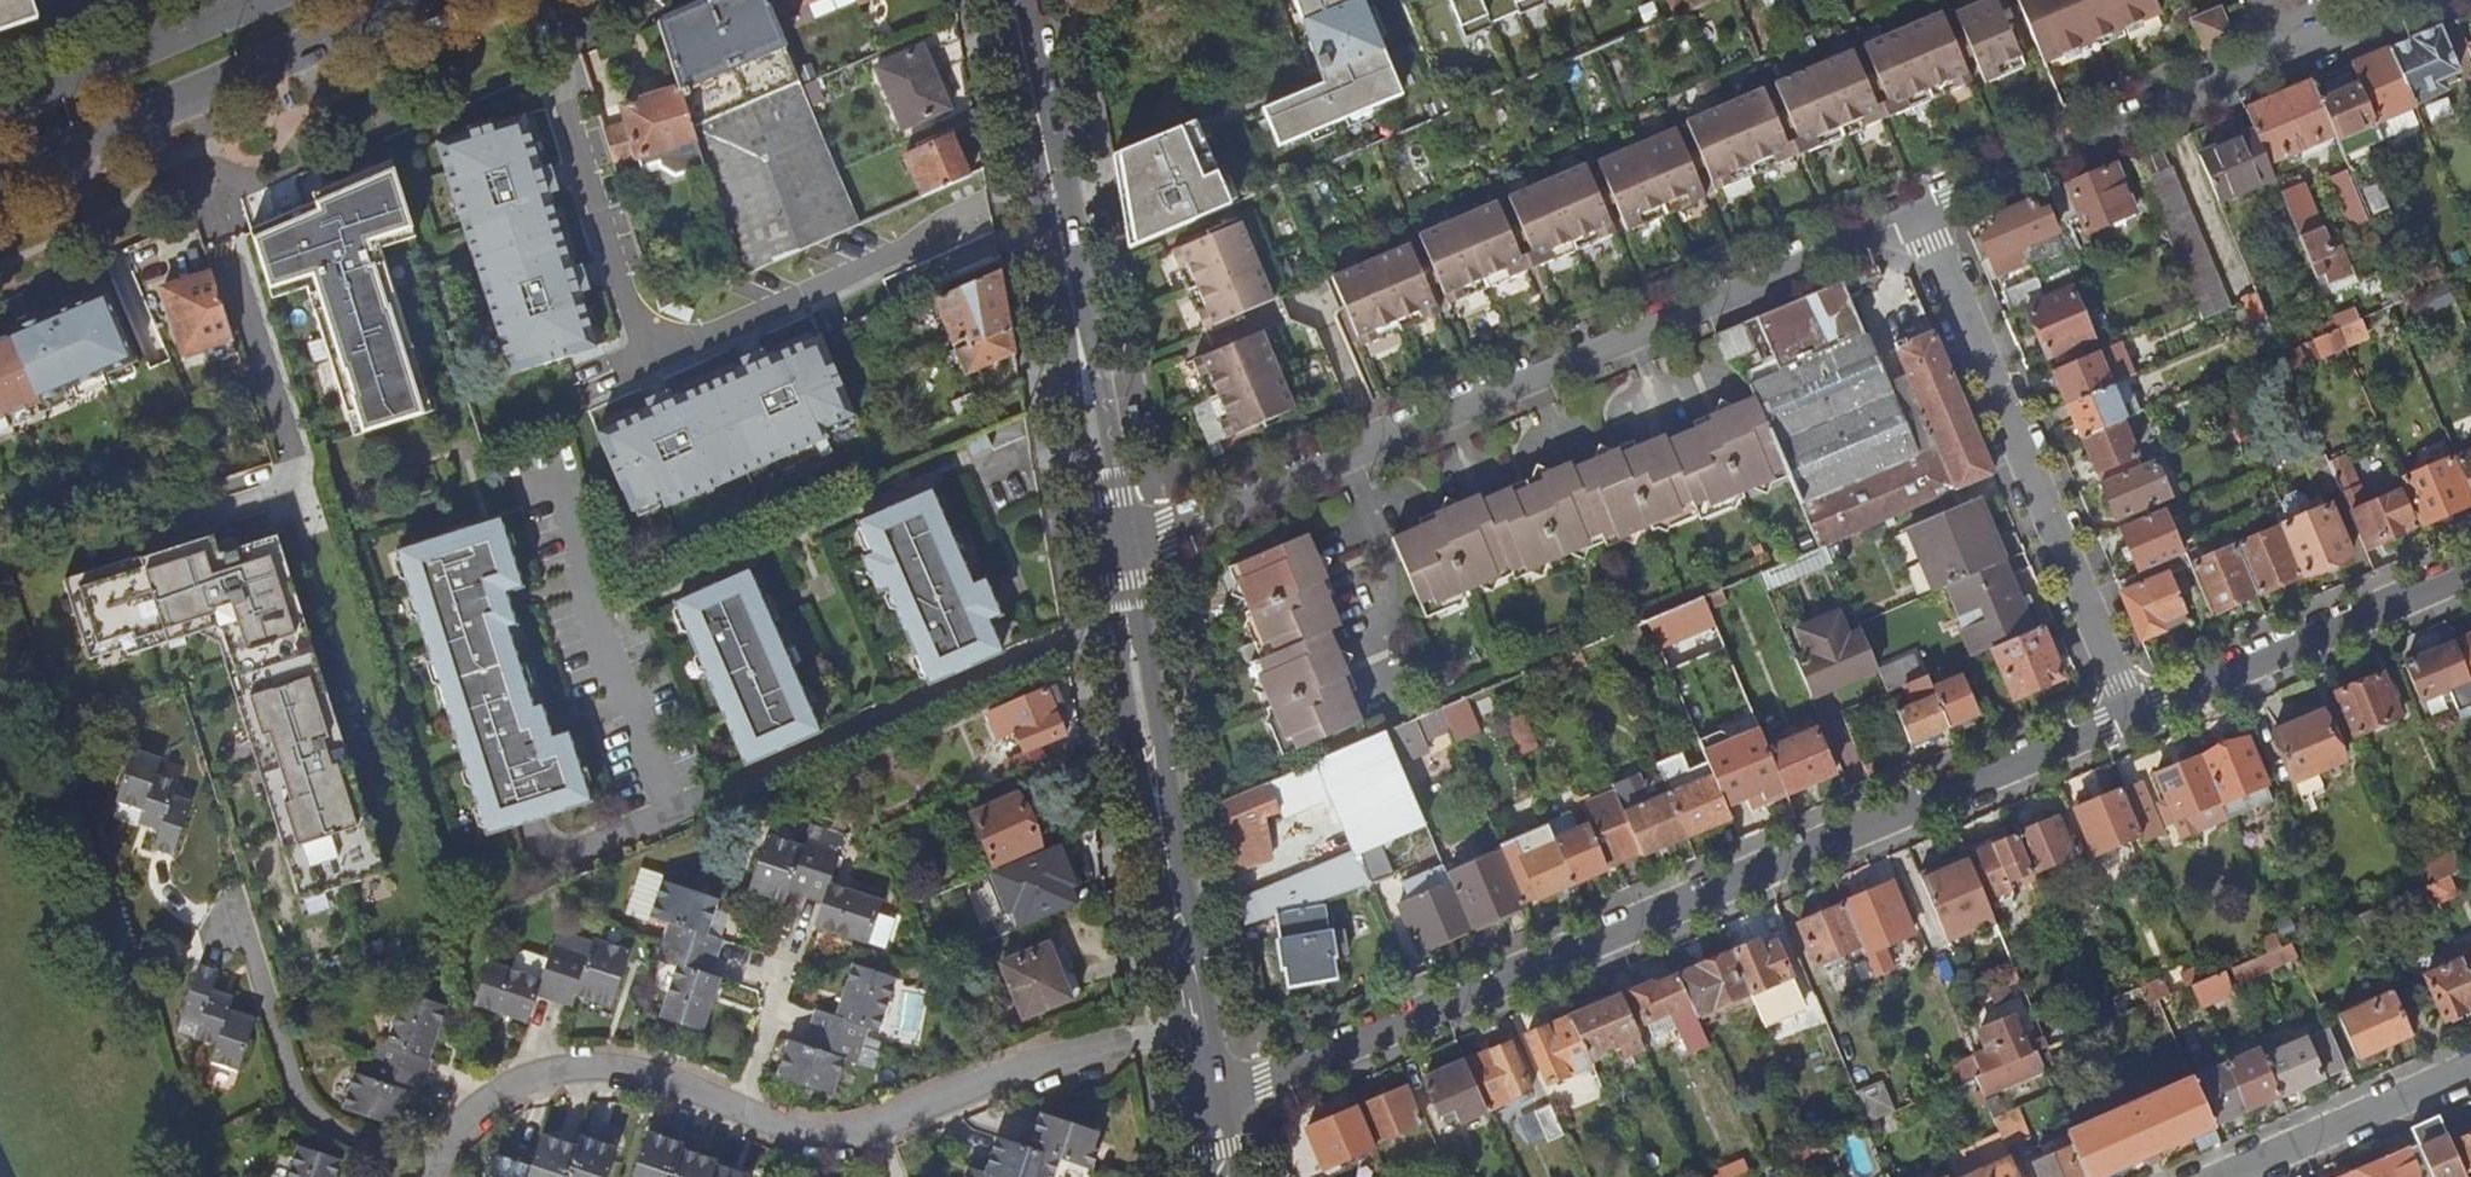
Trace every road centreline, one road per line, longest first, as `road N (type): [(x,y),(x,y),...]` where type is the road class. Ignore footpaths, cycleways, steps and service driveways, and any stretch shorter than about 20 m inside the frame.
road 1 (residential): [(1209,1109),(2131,709)]
road 2 (residential): [(1916,209),(1119,551)]
road 3 (residential): [(1196,1029),(1010,1071),(847,1137),(794,1131),(650,1075),(566,1068),(508,1087),(483,1105),(453,1133),(431,1176)]
road 4 (tertiary): [(1119,551),(1016,0)]
road 5 (residential): [(1916,209),(2131,709)]
road 6 (residential): [(2409,0),(1916,209)]
road 7 (tertiary): [(1196,1029),(1119,551)]
road 8 (primary): [(0,179),(420,0)]
road 9 (residential): [(2131,709),(2470,566)]
road 10 (primary): [(253,0),(0,110)]
road 11 (residential): [(2220,1176),(2470,1066)]

